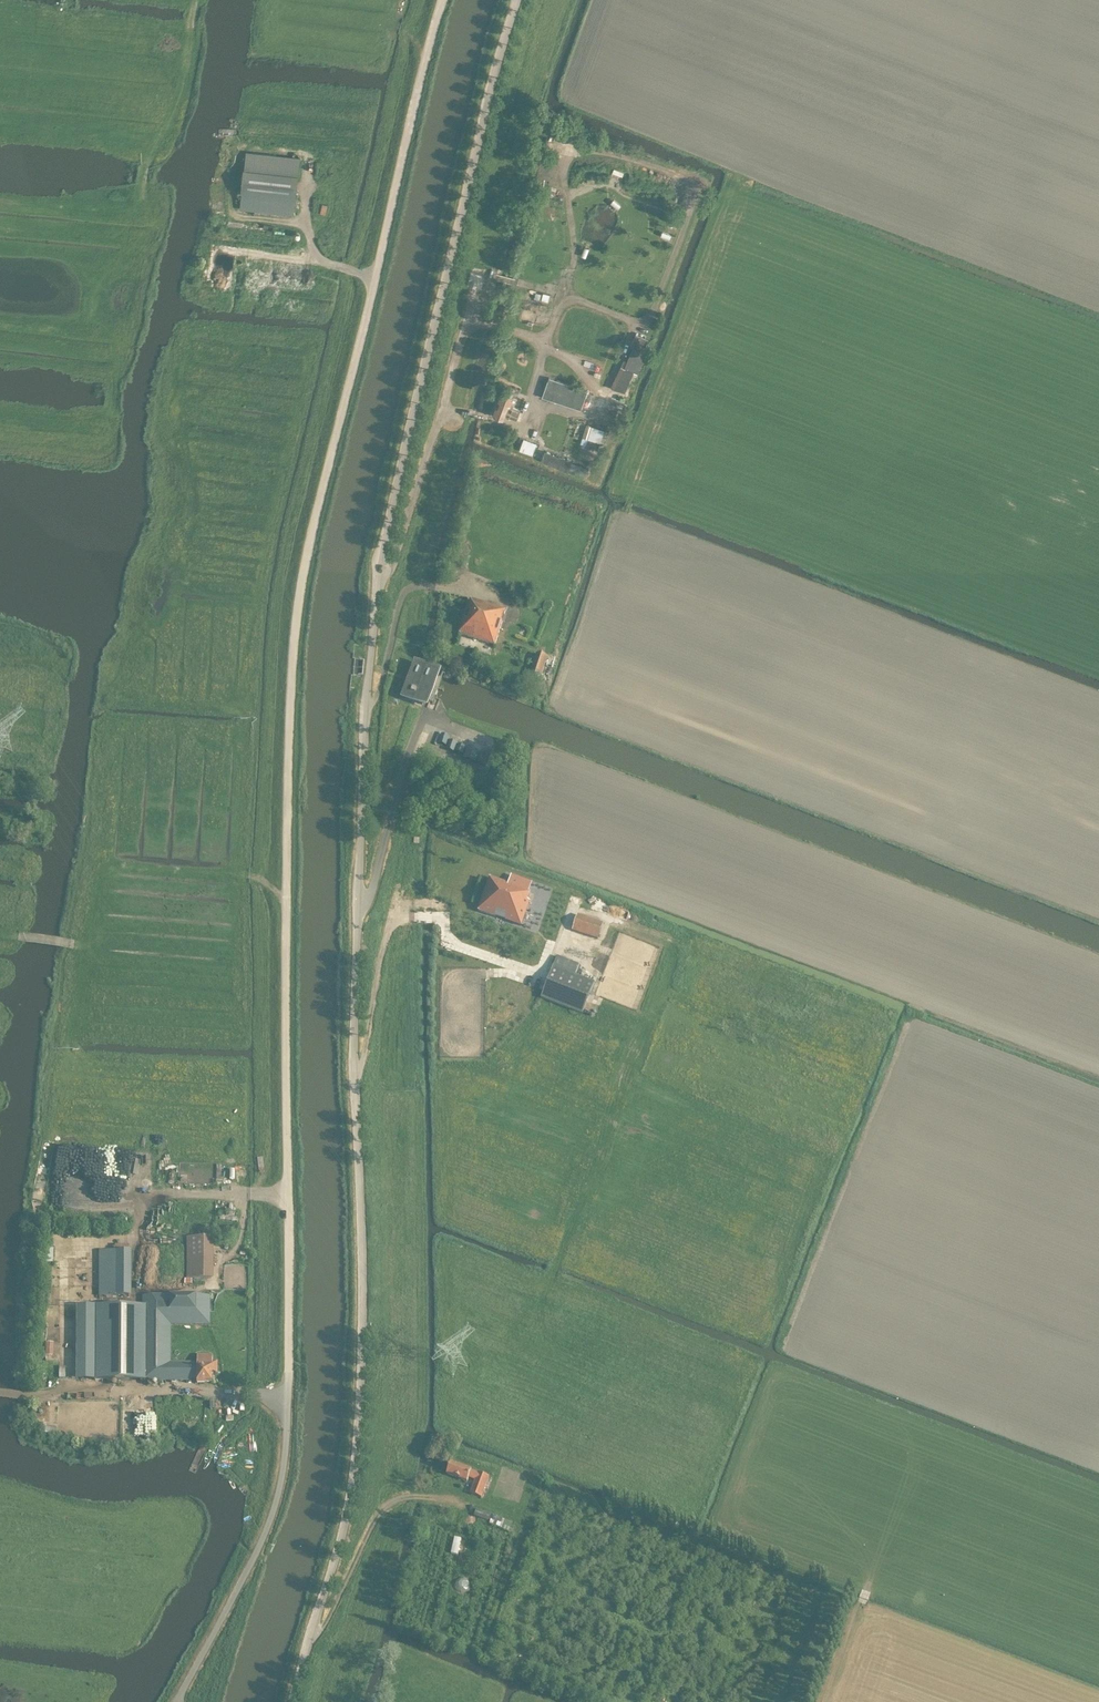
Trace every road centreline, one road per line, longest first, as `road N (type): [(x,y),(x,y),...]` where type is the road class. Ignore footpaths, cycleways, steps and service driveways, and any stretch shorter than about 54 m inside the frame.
road 1 (unclassified): [(174,1701),(257,1552),(283,1470),(288,807),(298,591),(441,0)]
road 2 (unclassified): [(291,1701),(343,1530),(360,1419),(358,904),(377,584),(517,0)]
road 3 (track): [(193,0),(178,103),(97,295),(115,366),(111,411)]
road 4 (track): [(0,1392),(133,1390)]

